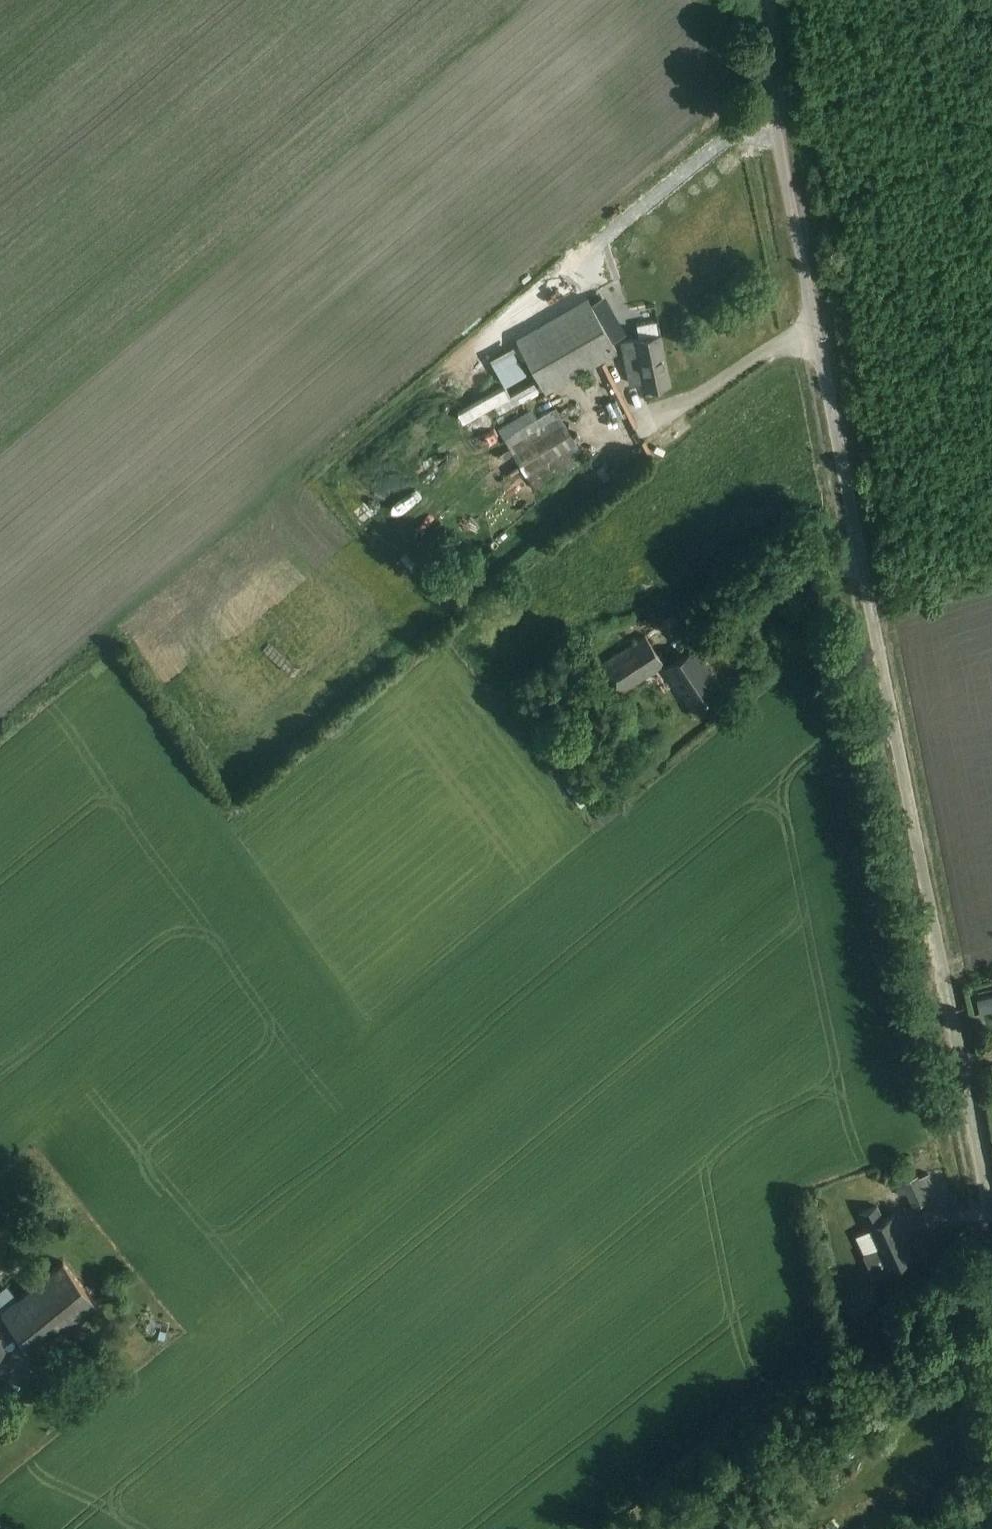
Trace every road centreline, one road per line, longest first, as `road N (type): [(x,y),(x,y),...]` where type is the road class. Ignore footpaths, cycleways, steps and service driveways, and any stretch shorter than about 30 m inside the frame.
road 1 (unclassified): [(991,1209),(783,161),(761,0)]

